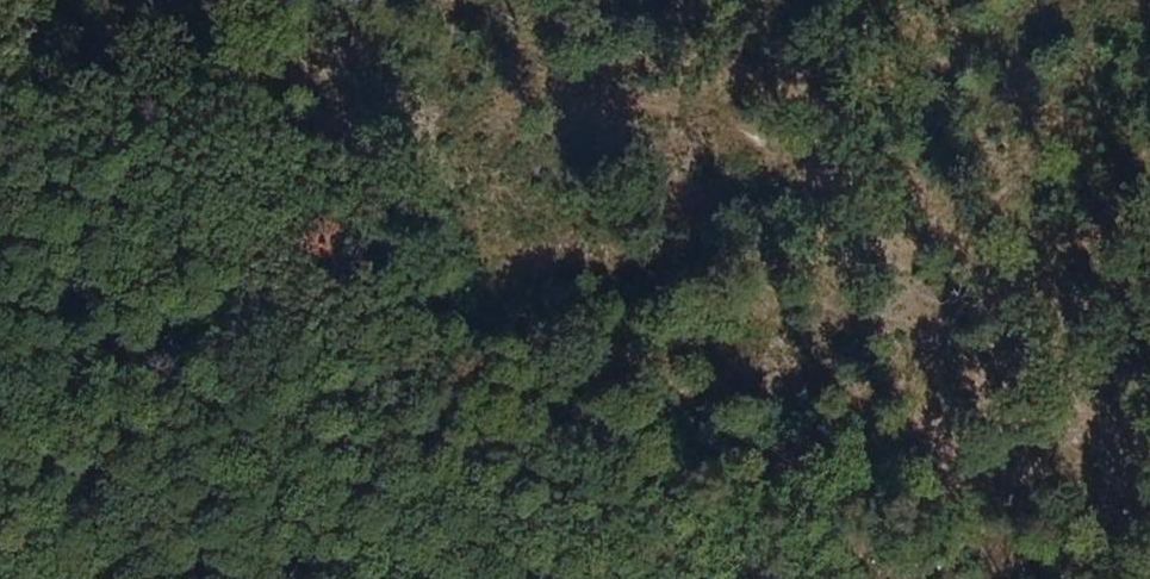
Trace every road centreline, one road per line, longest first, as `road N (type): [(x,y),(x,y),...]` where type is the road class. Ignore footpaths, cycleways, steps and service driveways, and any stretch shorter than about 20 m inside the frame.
road 1 (track): [(718,578),(0,101)]

